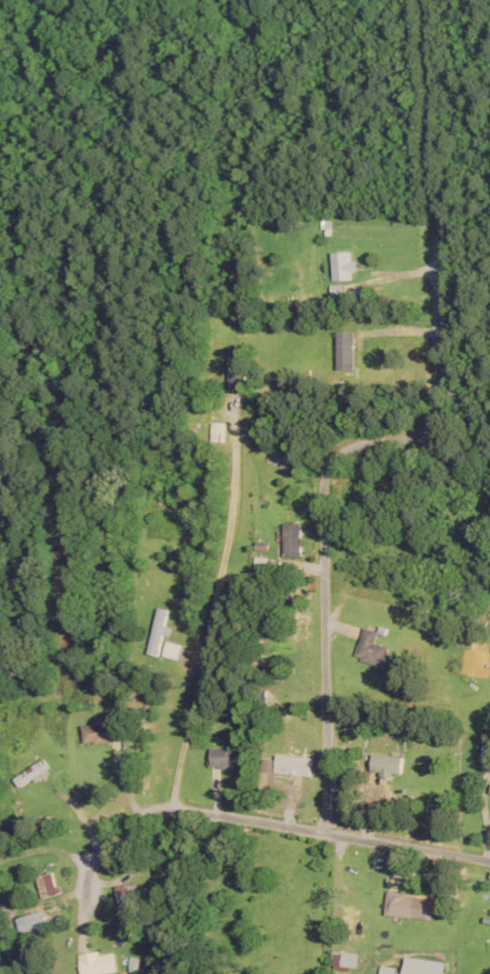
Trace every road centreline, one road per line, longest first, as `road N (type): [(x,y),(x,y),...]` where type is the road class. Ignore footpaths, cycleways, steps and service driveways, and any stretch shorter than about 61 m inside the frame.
road 1 (residential): [(489,879),(296,838),(100,848),(60,889)]
road 2 (residential): [(154,845),(121,598)]
road 3 (residential): [(489,670),(351,658)]

